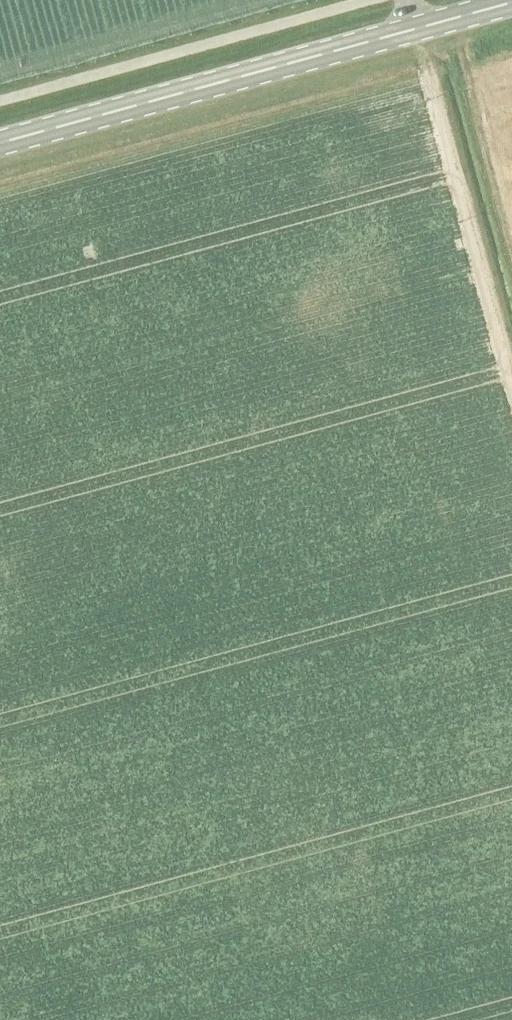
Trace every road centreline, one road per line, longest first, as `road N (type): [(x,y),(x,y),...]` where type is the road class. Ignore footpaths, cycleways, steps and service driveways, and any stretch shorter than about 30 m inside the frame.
road 1 (primary): [(0,144),(511,3)]

